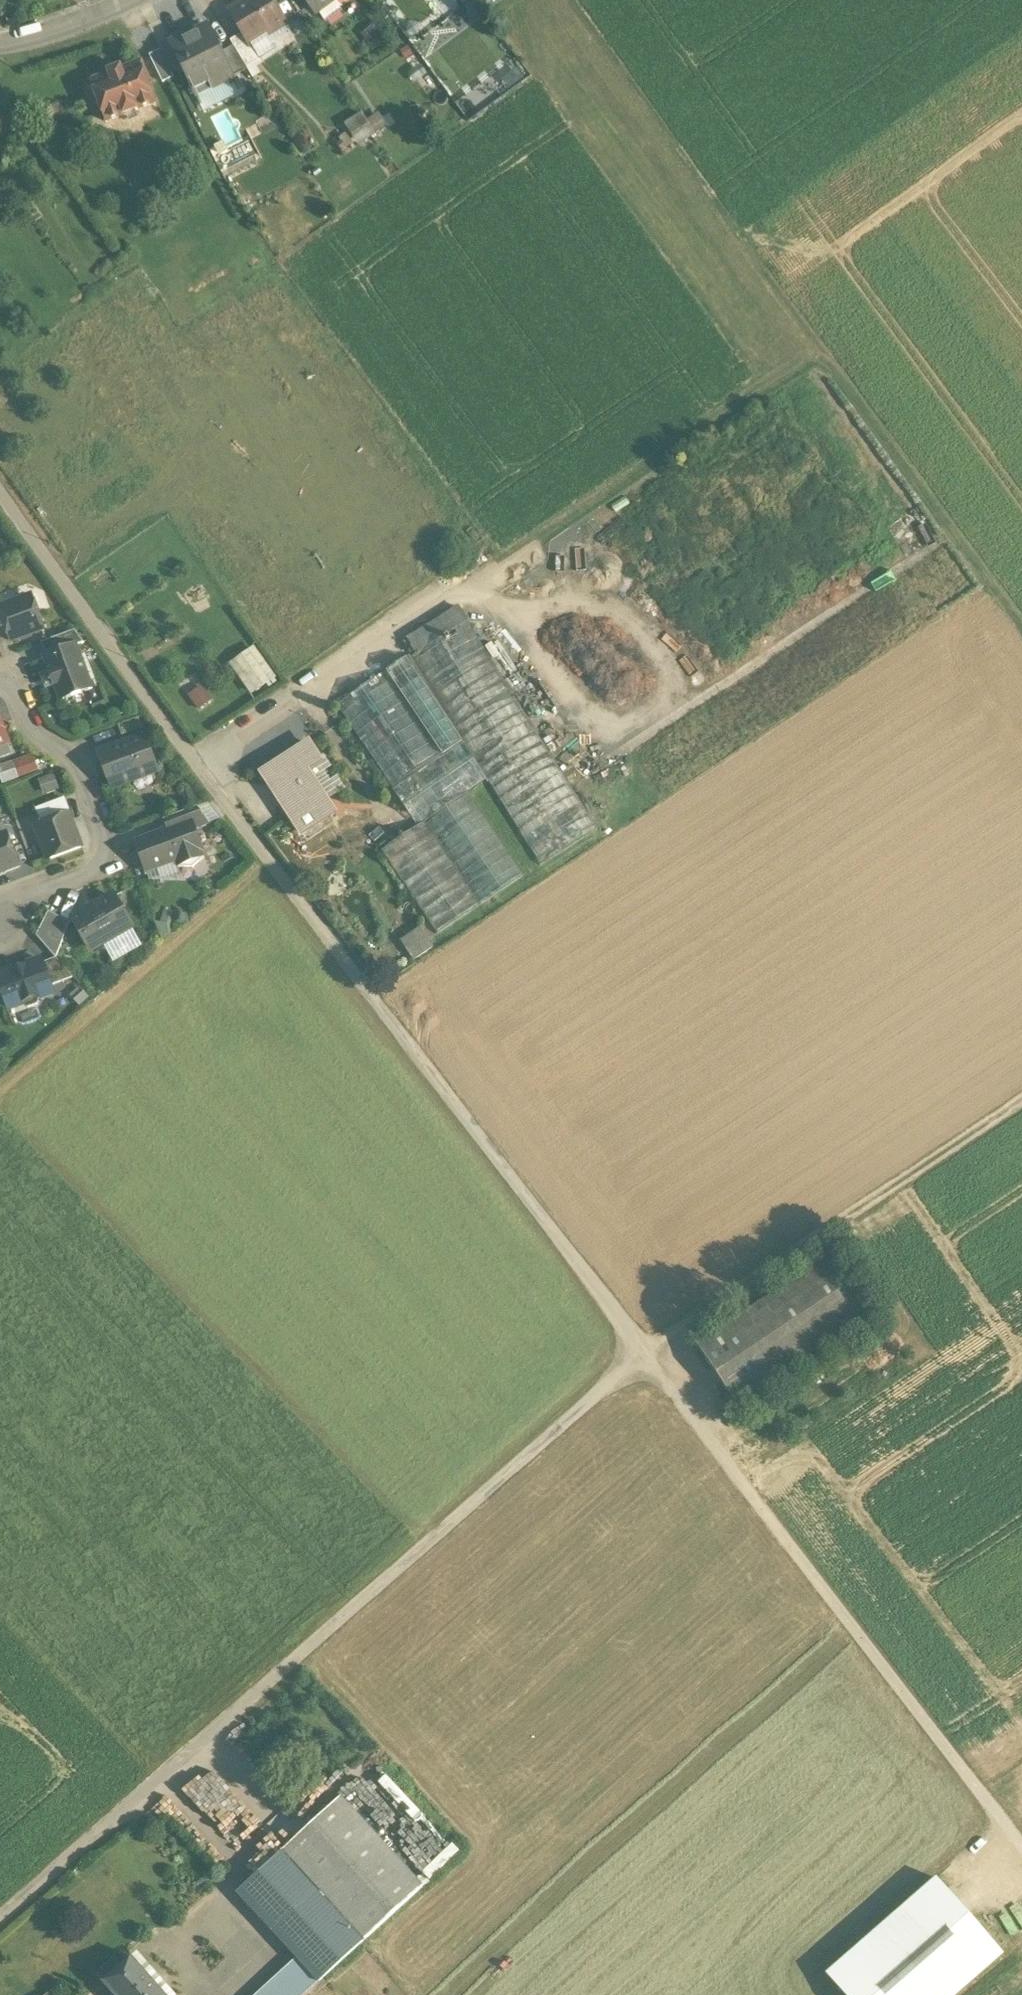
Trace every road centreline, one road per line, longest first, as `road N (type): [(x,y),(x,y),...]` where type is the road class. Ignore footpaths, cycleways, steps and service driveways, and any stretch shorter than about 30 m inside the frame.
road 1 (track): [(0,492),(263,852),(1021,1843)]
road 2 (track): [(646,1352),(0,1923)]
road 3 (track): [(1021,619),(570,0)]
road 4 (track): [(646,1352),(1021,1101)]
road 5 (residential): [(0,677),(11,673),(37,731),(84,771),(114,859),(0,905)]
road 6 (track): [(185,1758),(263,1841),(168,1938),(218,1994)]
road 7 (residential): [(0,44),(128,0)]

